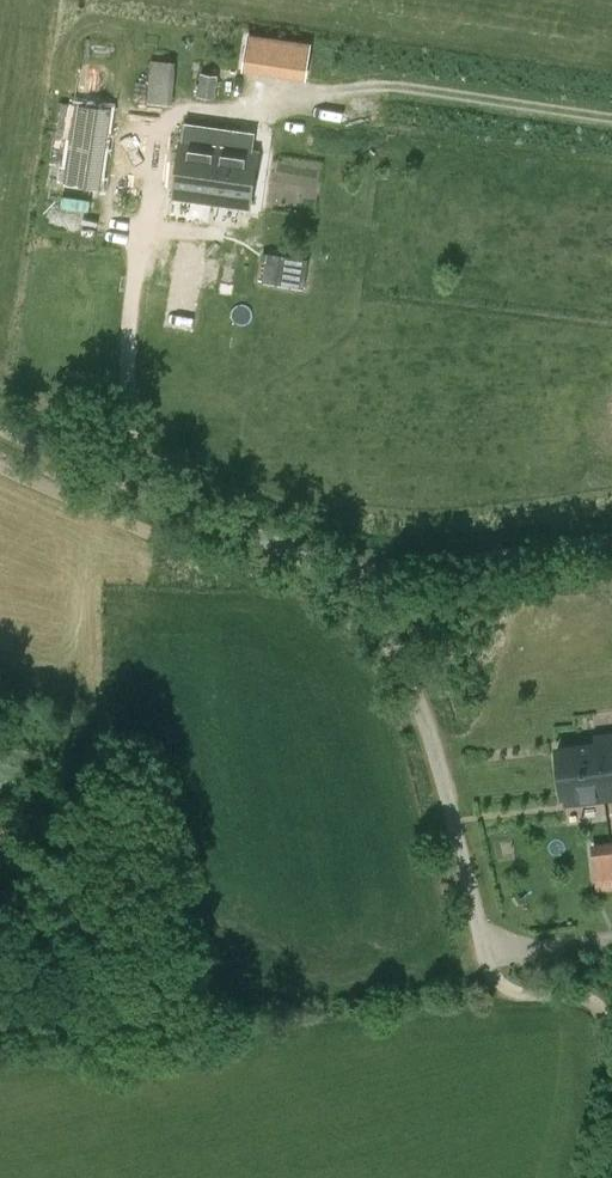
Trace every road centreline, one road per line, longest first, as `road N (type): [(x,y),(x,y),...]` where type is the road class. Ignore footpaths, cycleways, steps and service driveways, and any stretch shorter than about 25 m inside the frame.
road 1 (unclassified): [(488,966),(428,721),(342,571)]
road 2 (unclassified): [(342,571),(0,425)]
road 3 (unclassified): [(611,537),(404,570),(342,571)]
road 4 (track): [(611,1030),(594,1000),(521,993),(488,966)]

